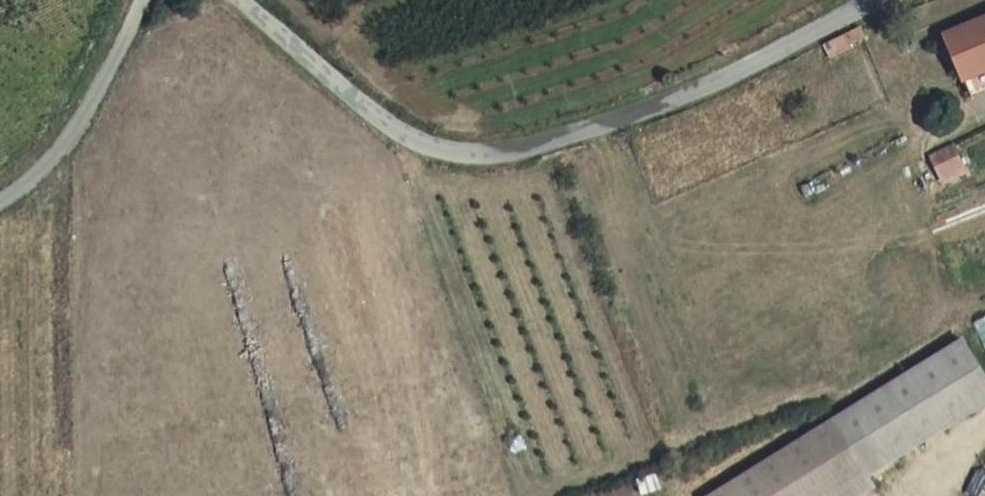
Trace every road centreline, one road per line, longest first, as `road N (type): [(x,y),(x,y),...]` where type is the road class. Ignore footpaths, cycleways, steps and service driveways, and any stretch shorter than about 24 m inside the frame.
road 1 (unclassified): [(240,0),(375,115),(461,155),(553,142),(701,89),(890,0)]
road 2 (unclassified): [(144,0),(47,173),(0,206)]

